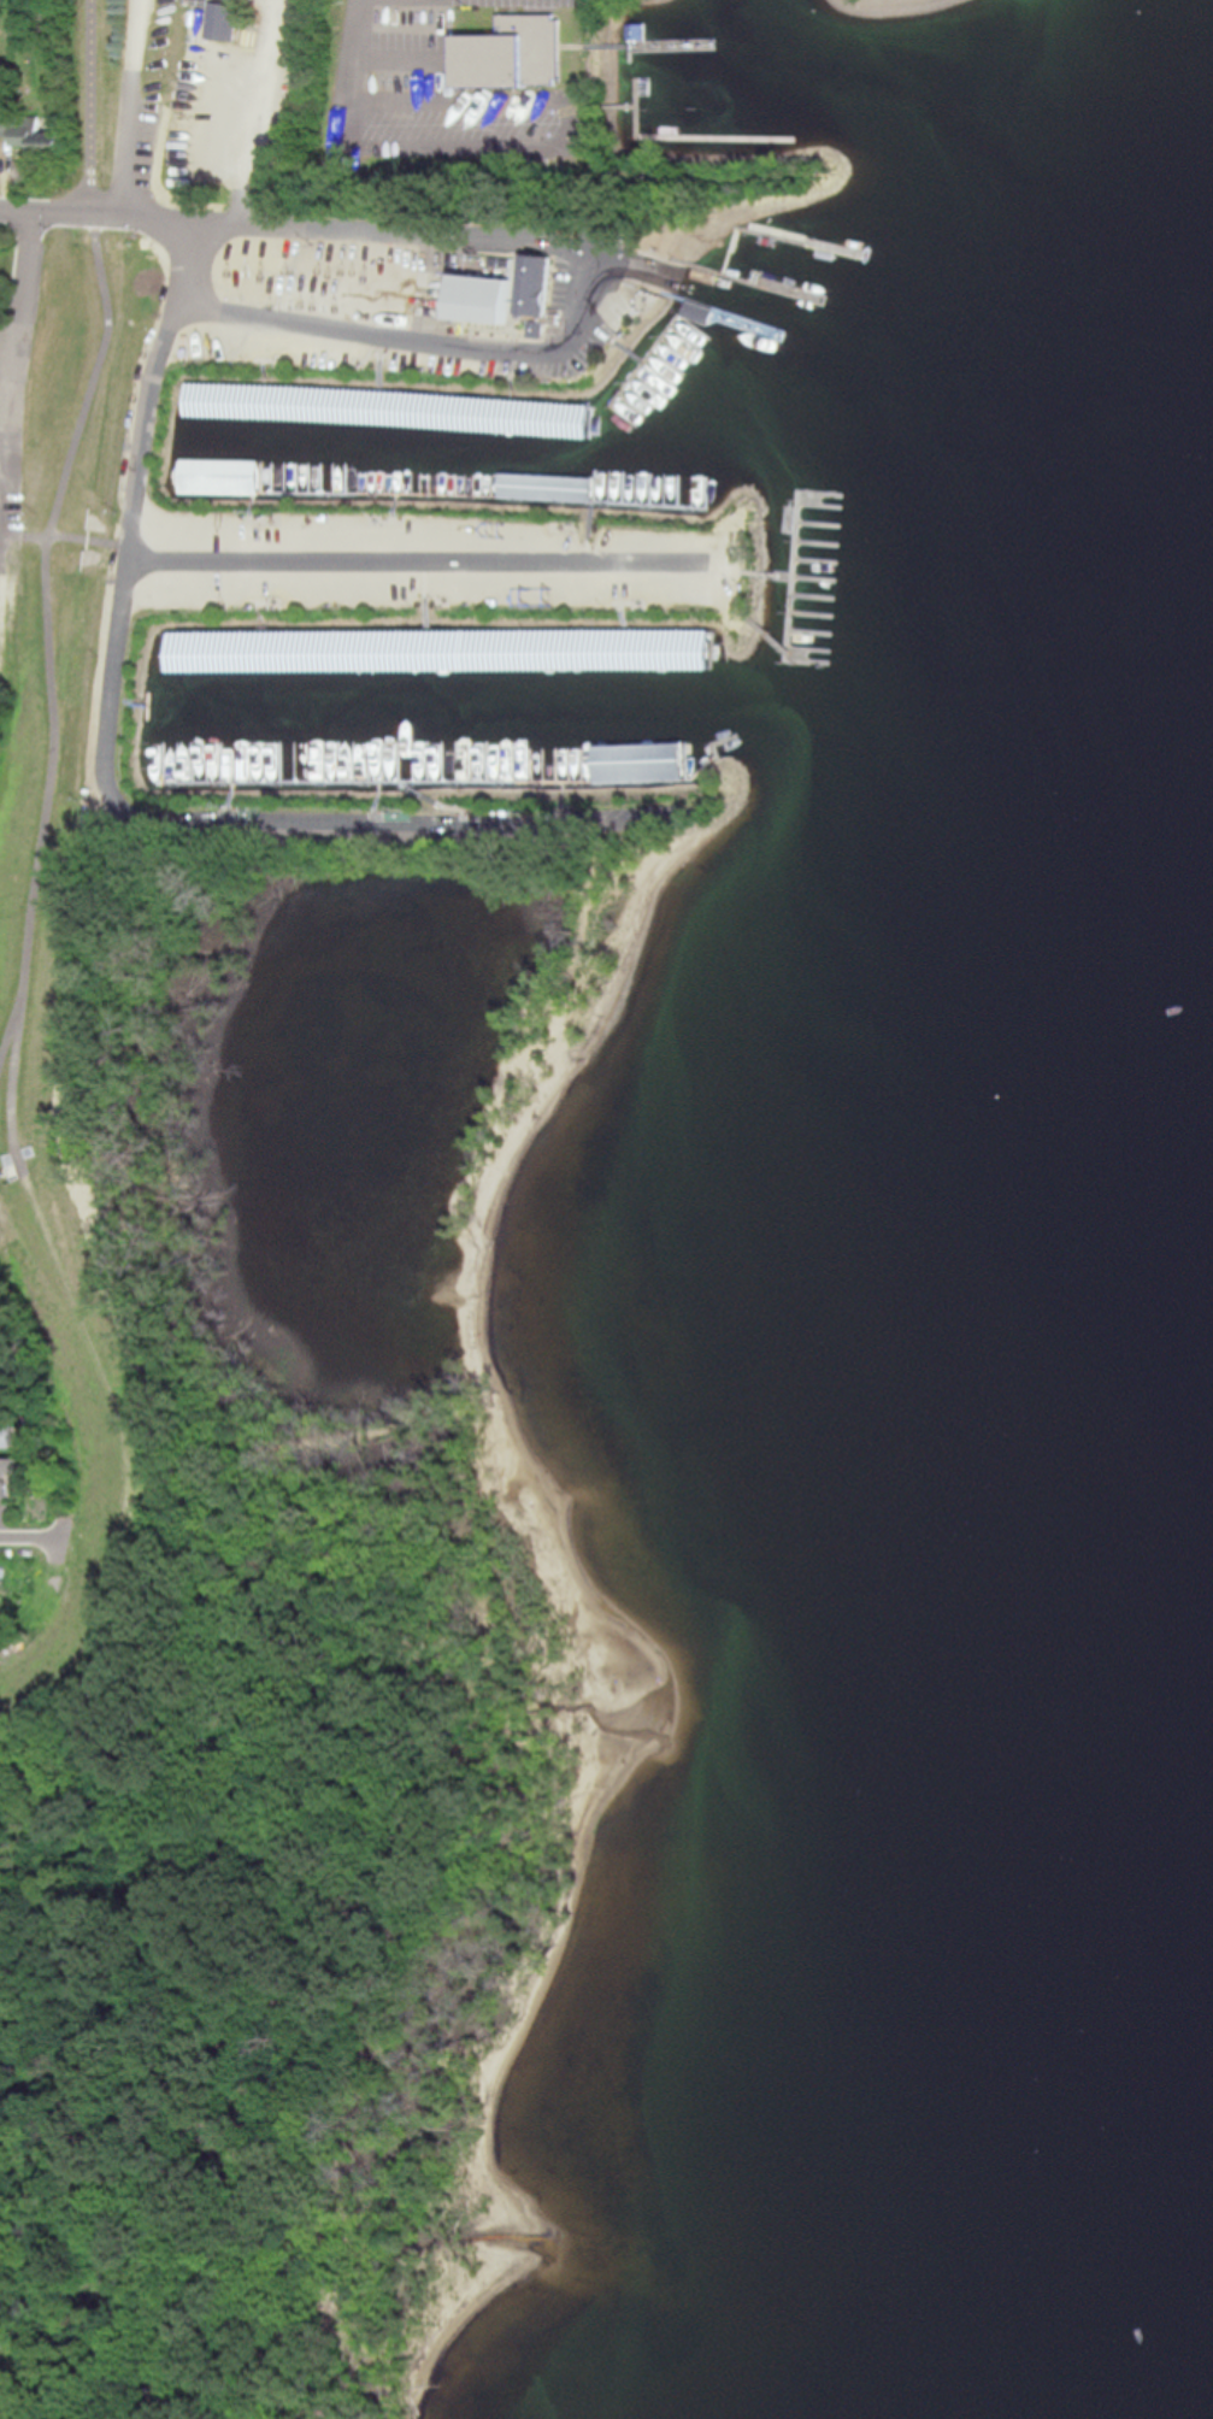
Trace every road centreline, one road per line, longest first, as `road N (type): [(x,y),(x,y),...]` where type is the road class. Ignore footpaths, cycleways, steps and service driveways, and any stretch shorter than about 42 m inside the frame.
road 1 (residential): [(504,246),(0,210)]
road 2 (residential): [(31,211),(0,537)]
road 3 (residential): [(362,0),(345,146)]

